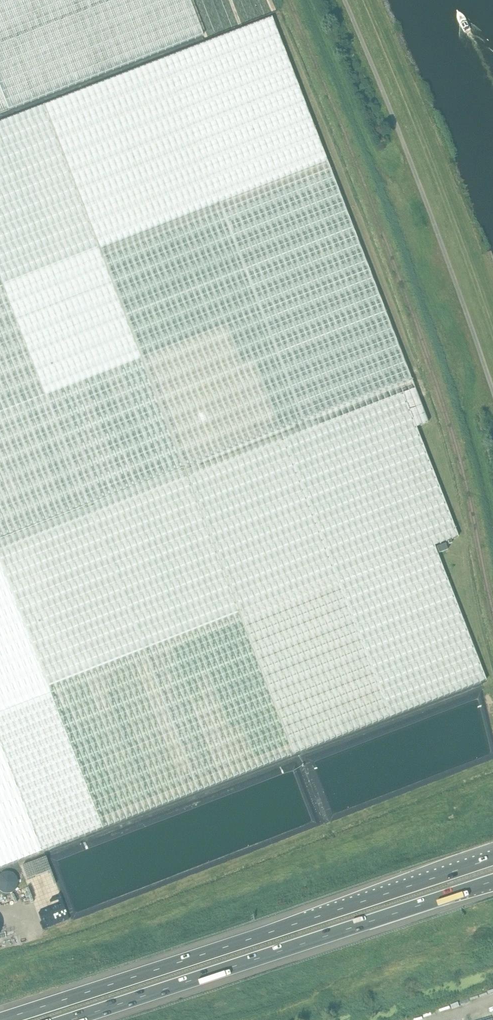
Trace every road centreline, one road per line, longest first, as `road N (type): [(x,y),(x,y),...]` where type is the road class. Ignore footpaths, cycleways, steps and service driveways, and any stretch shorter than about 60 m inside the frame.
road 1 (motorway): [(492,858),(3,1019)]
road 2 (motorway): [(73,1019),(492,880)]

